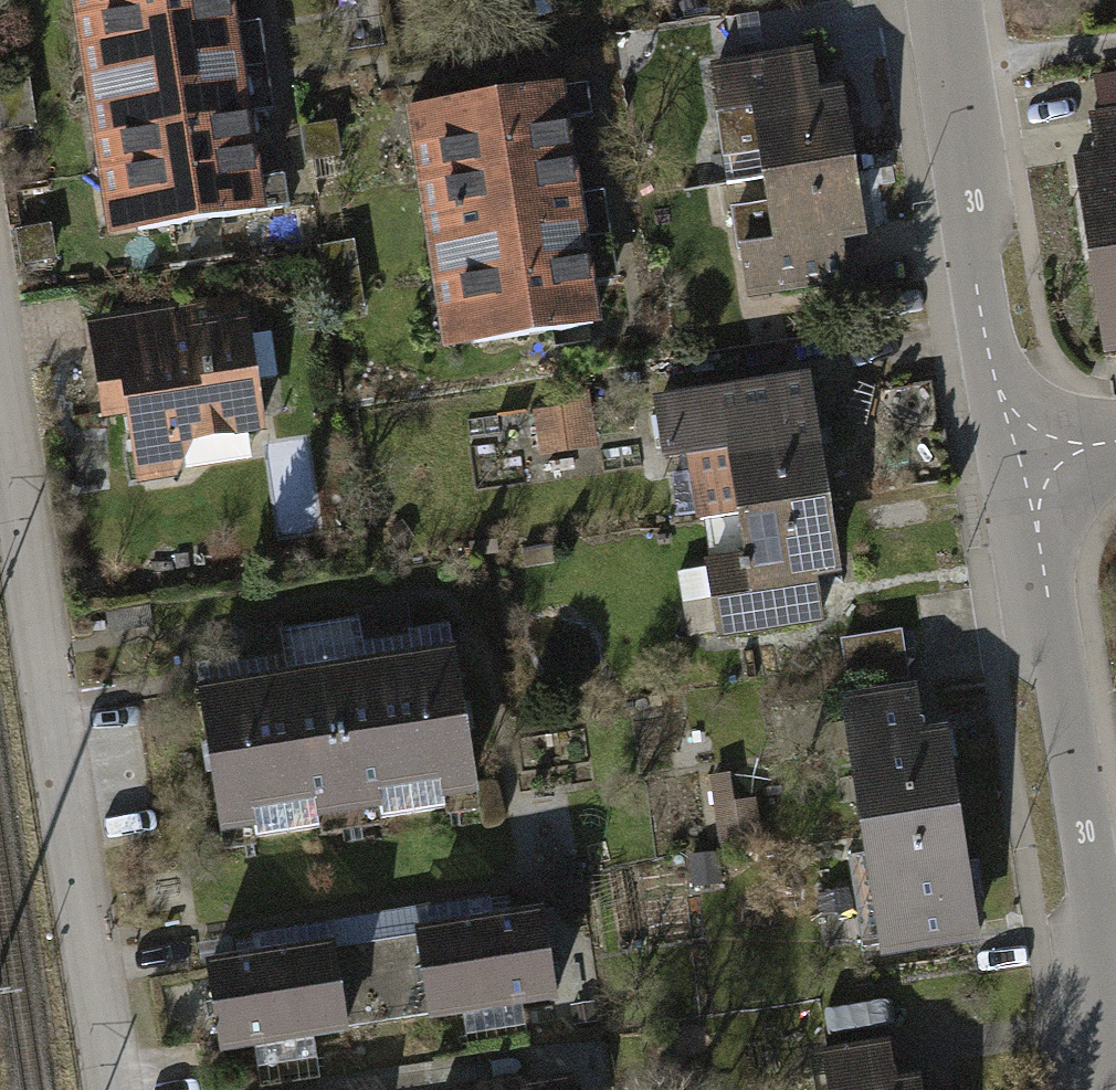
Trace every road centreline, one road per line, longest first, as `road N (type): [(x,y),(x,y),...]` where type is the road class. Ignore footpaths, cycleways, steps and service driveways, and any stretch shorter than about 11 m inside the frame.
road 1 (residential): [(0,372),(109,1089)]
road 2 (residential): [(1015,455),(1115,1089)]
road 3 (residential): [(944,0),(1015,455)]

